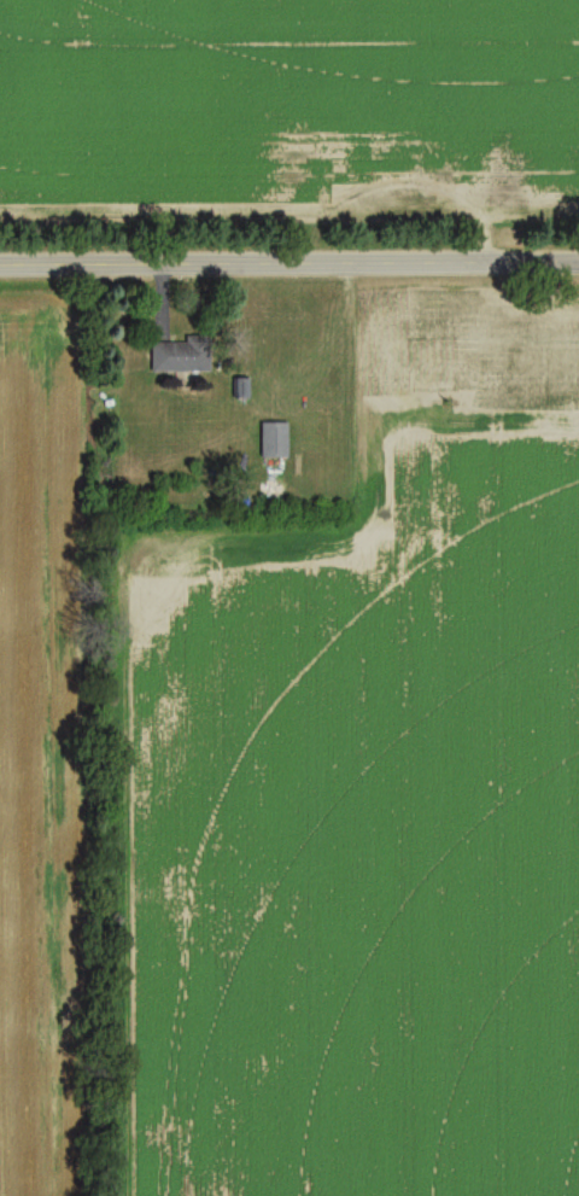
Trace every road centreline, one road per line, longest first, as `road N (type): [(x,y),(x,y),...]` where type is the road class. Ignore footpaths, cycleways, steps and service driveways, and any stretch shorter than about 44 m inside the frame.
road 1 (tertiary): [(0,254),(578,252)]

